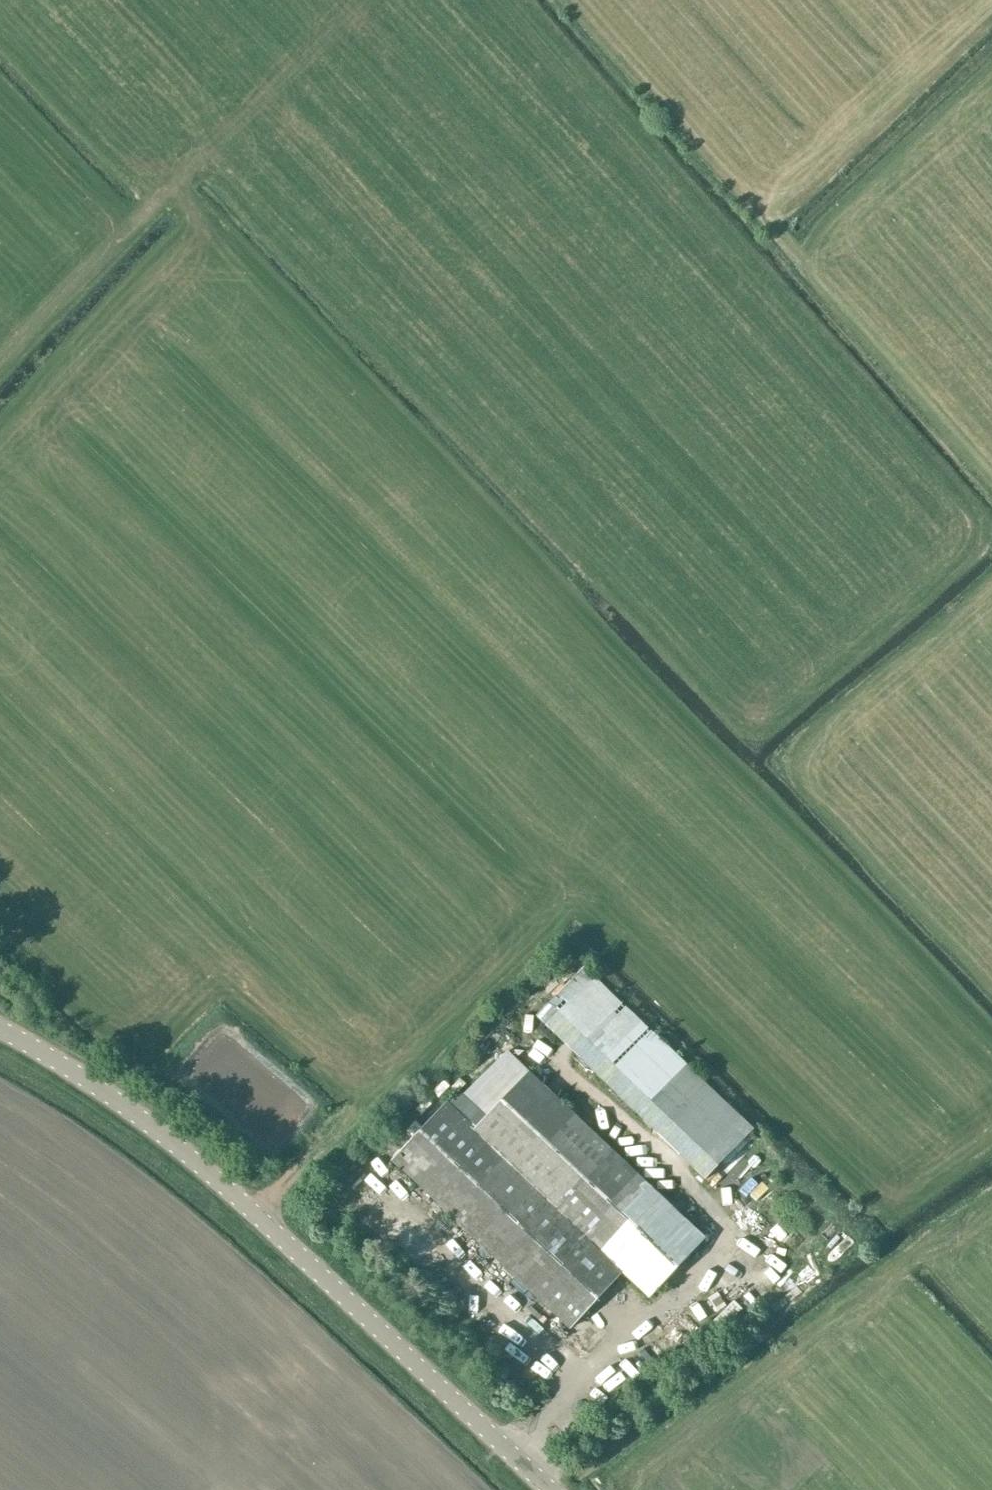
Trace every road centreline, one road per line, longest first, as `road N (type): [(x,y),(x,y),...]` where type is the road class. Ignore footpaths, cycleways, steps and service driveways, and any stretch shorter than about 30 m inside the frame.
road 1 (tertiary): [(550,1489),(246,1206),(125,1110),(0,1034)]

